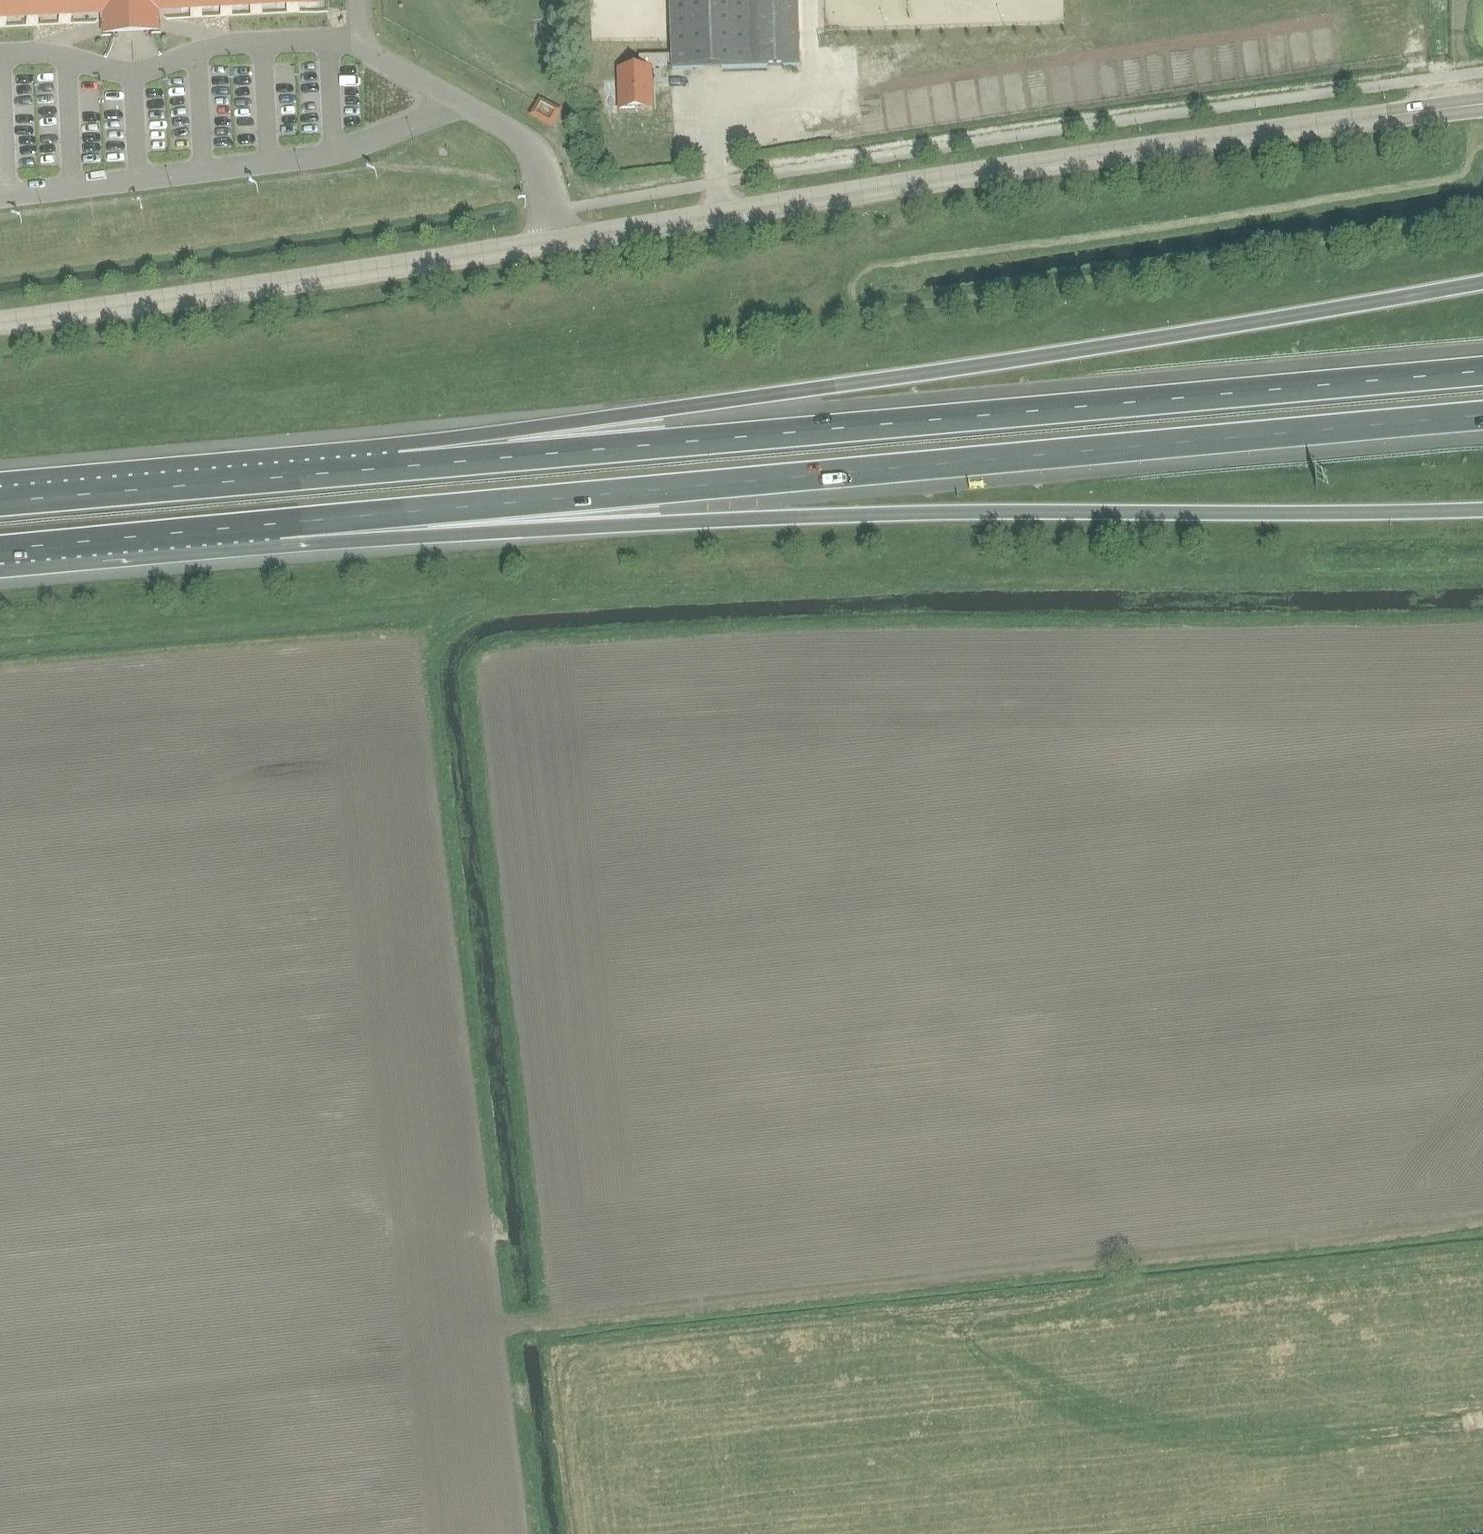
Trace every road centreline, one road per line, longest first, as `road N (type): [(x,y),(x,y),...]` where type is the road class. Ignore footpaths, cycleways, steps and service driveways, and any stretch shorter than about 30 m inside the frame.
road 1 (unclassified): [(0,319),(1409,112)]
road 2 (motorway): [(272,524),(1482,420)]
road 3 (motorway): [(272,524),(465,533),(983,511),(1235,520),(1482,507)]
road 4 (motorway): [(1482,282),(1327,313),(627,414),(401,466)]
road 5 (motorway): [(1482,367),(401,466)]
road 6 (motorway): [(401,466),(0,501)]
road 7 (motorway): [(0,548),(272,524)]

